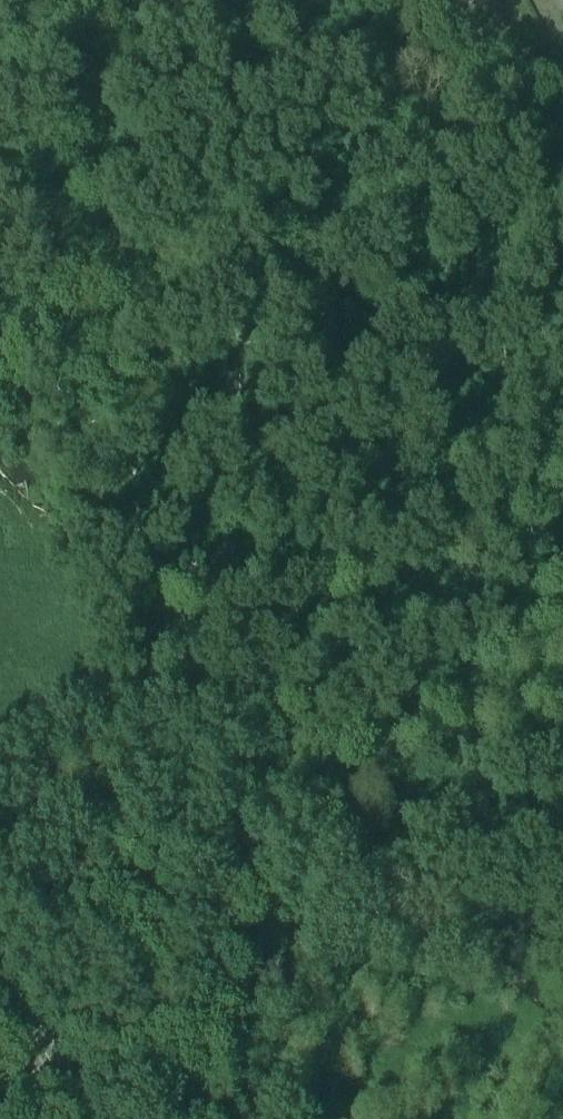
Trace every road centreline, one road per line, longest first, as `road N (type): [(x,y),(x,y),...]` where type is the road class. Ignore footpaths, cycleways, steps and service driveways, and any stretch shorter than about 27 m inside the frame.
road 1 (tertiary): [(0,1004),(72,1118)]

